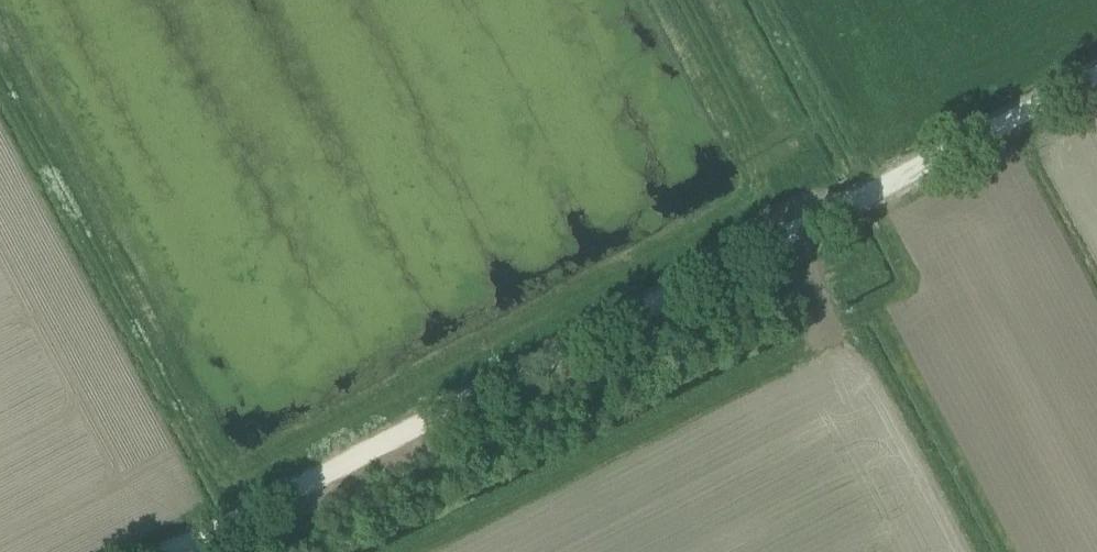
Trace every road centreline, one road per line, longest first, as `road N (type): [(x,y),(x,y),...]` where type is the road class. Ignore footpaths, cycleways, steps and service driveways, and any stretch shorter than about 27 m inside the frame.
road 1 (unclassified): [(219,551),(1096,98)]

